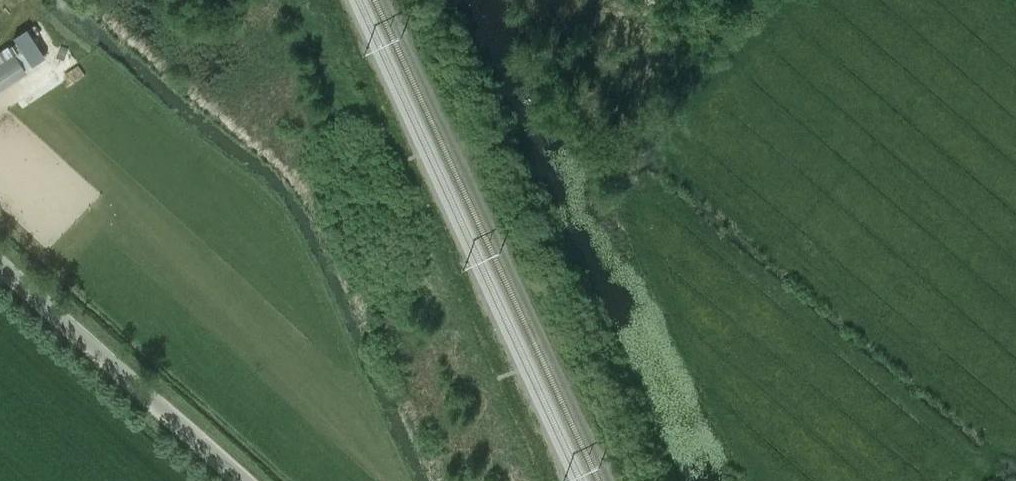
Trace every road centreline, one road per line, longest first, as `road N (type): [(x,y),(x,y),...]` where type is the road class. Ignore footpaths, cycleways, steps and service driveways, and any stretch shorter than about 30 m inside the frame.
road 1 (unclassified): [(243,480),(0,262)]

